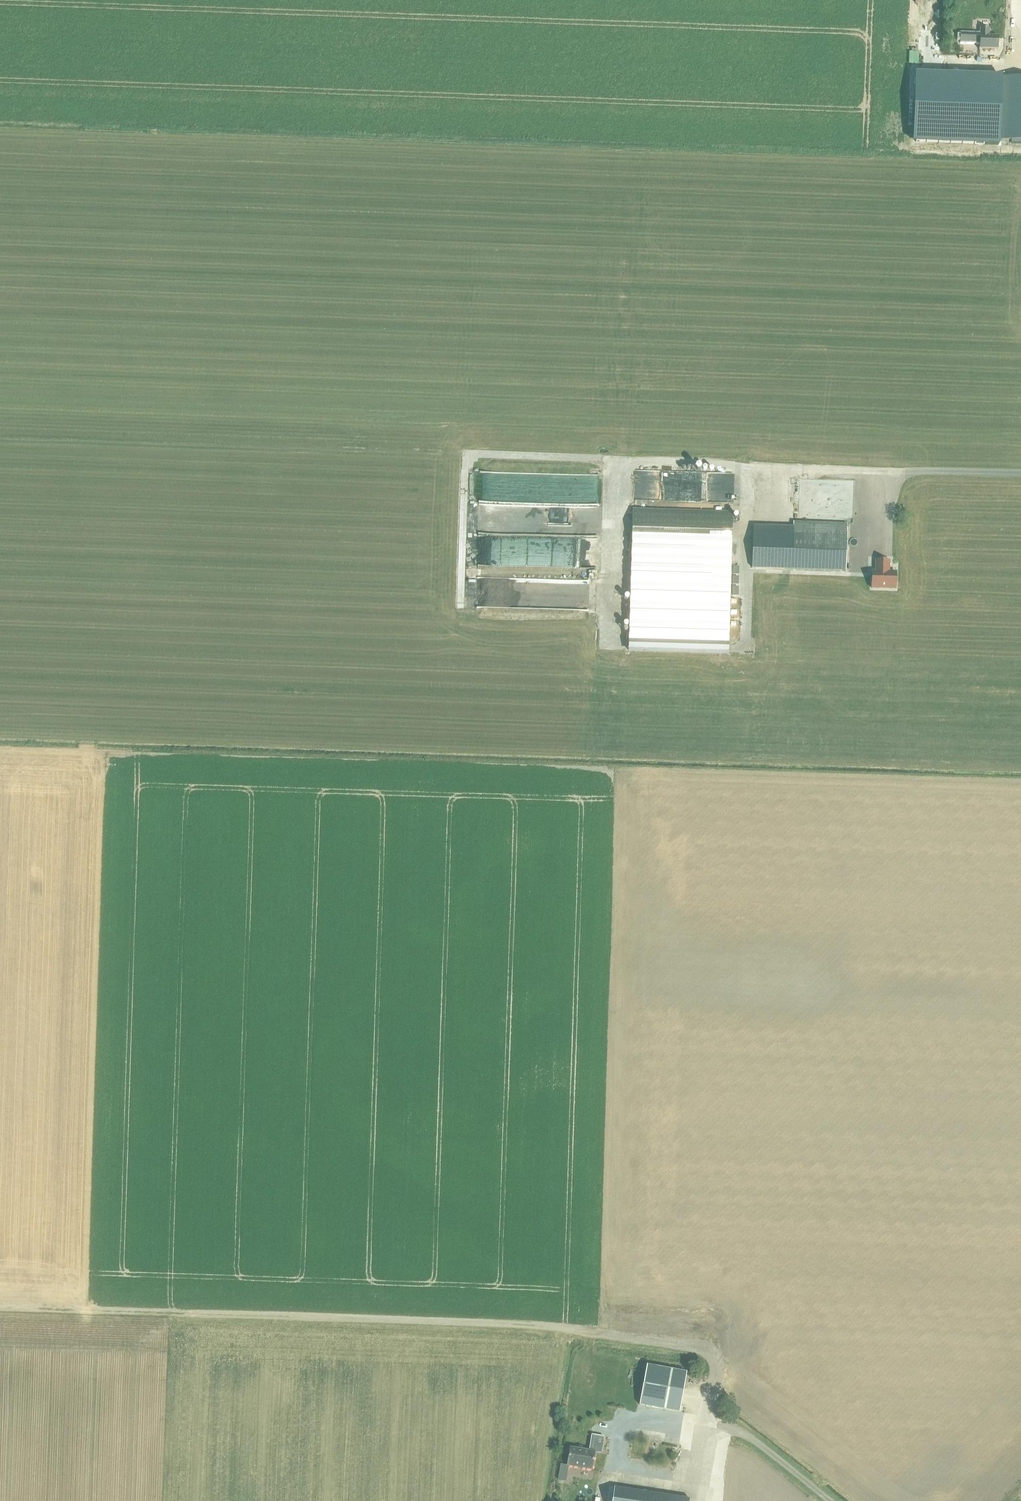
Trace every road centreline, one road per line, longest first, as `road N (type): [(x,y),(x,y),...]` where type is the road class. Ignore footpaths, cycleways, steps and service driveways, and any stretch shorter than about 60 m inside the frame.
road 1 (residential): [(830,1500),(732,1428)]

